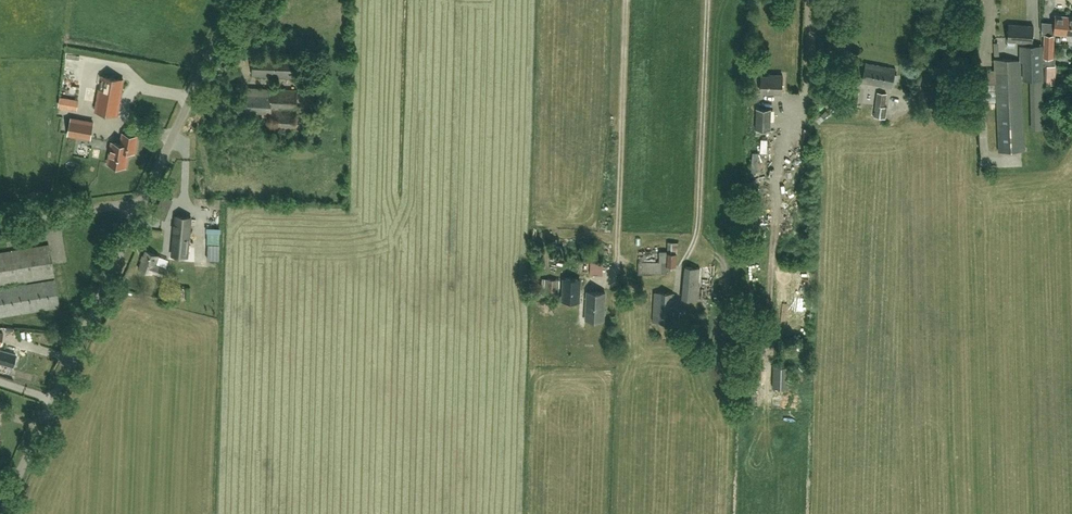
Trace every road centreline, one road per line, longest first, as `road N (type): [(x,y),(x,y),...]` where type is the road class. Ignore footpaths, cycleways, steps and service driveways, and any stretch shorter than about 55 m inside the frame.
road 1 (unclassified): [(0,513),(144,202)]
road 2 (unclassified): [(144,202),(235,0)]
road 3 (unclassified): [(144,202),(0,223)]

